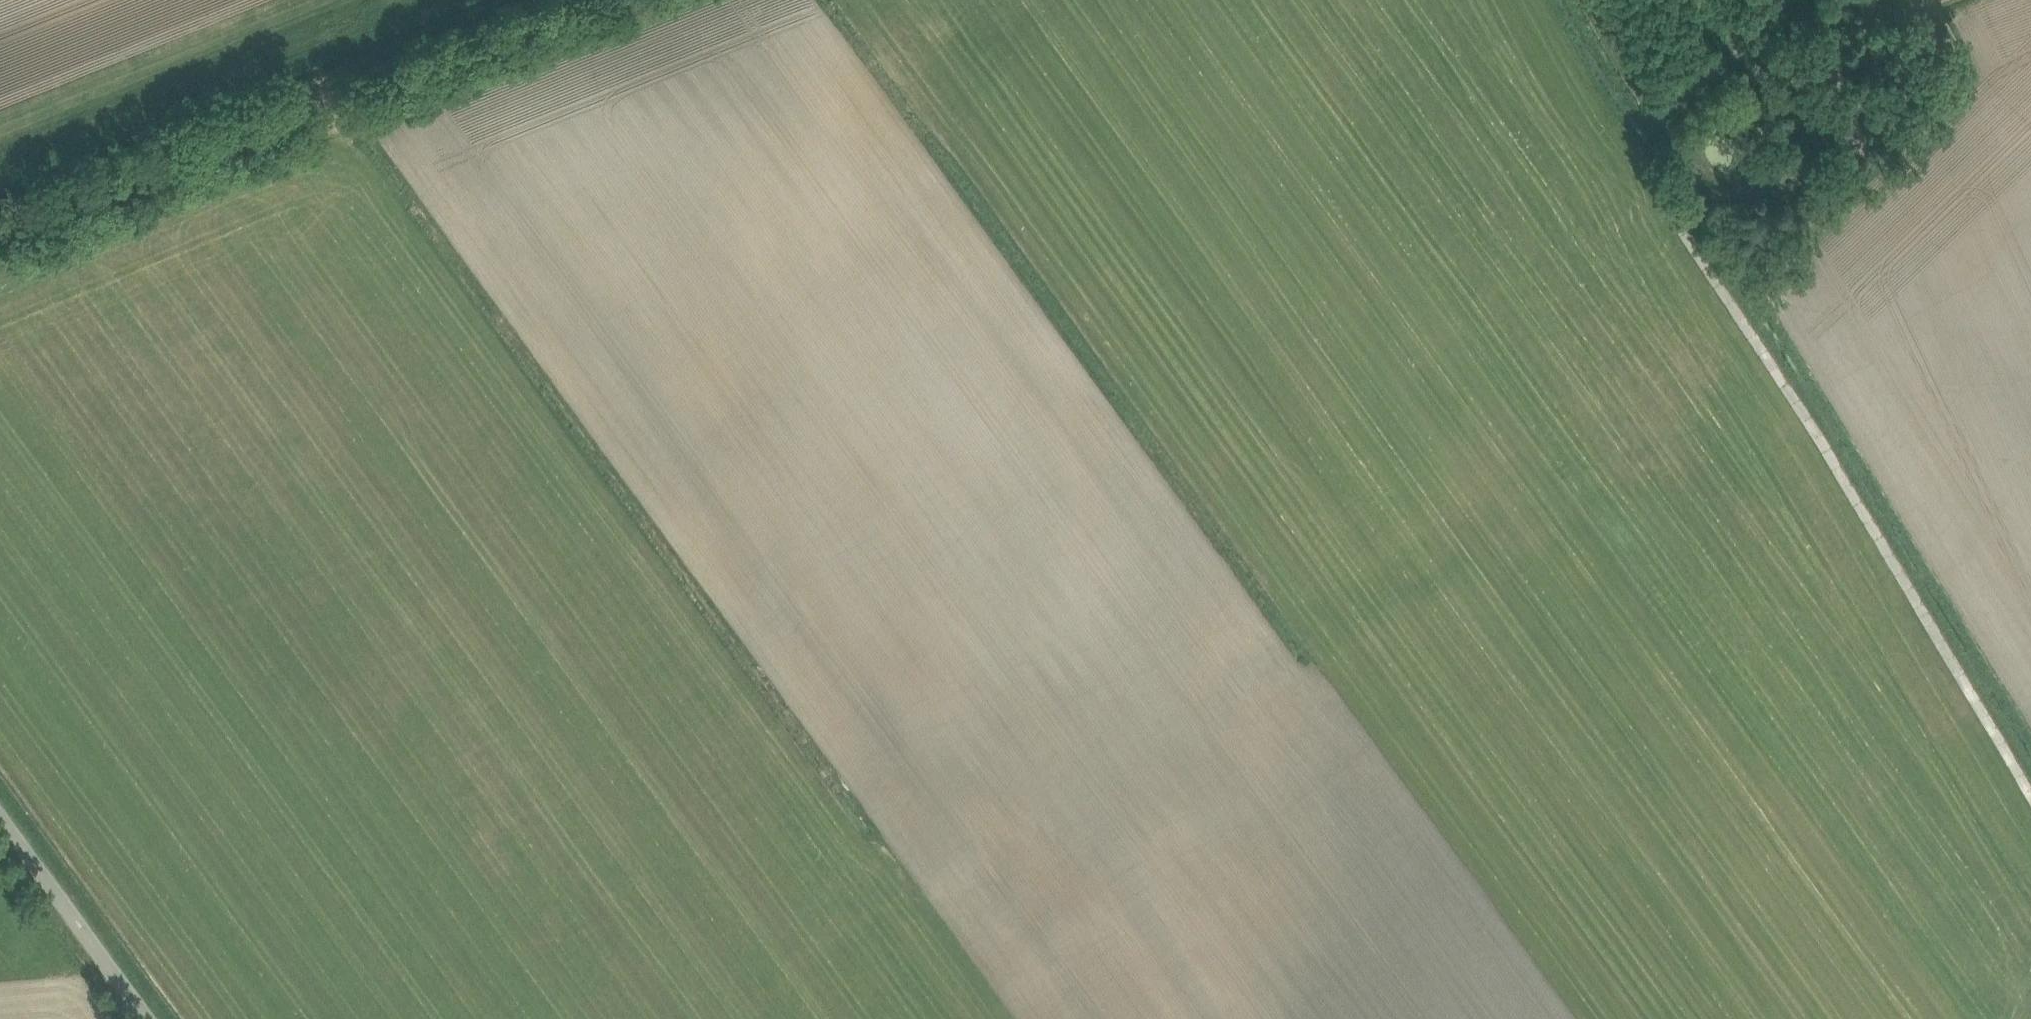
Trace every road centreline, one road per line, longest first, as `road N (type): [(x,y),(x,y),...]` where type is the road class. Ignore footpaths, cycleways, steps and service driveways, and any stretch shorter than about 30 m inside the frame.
road 1 (track): [(533,0),(382,59),(316,105),(0,232)]
road 2 (track): [(1584,0),(1659,120),(1785,0)]
road 3 (unclassified): [(149,1018),(0,815)]

